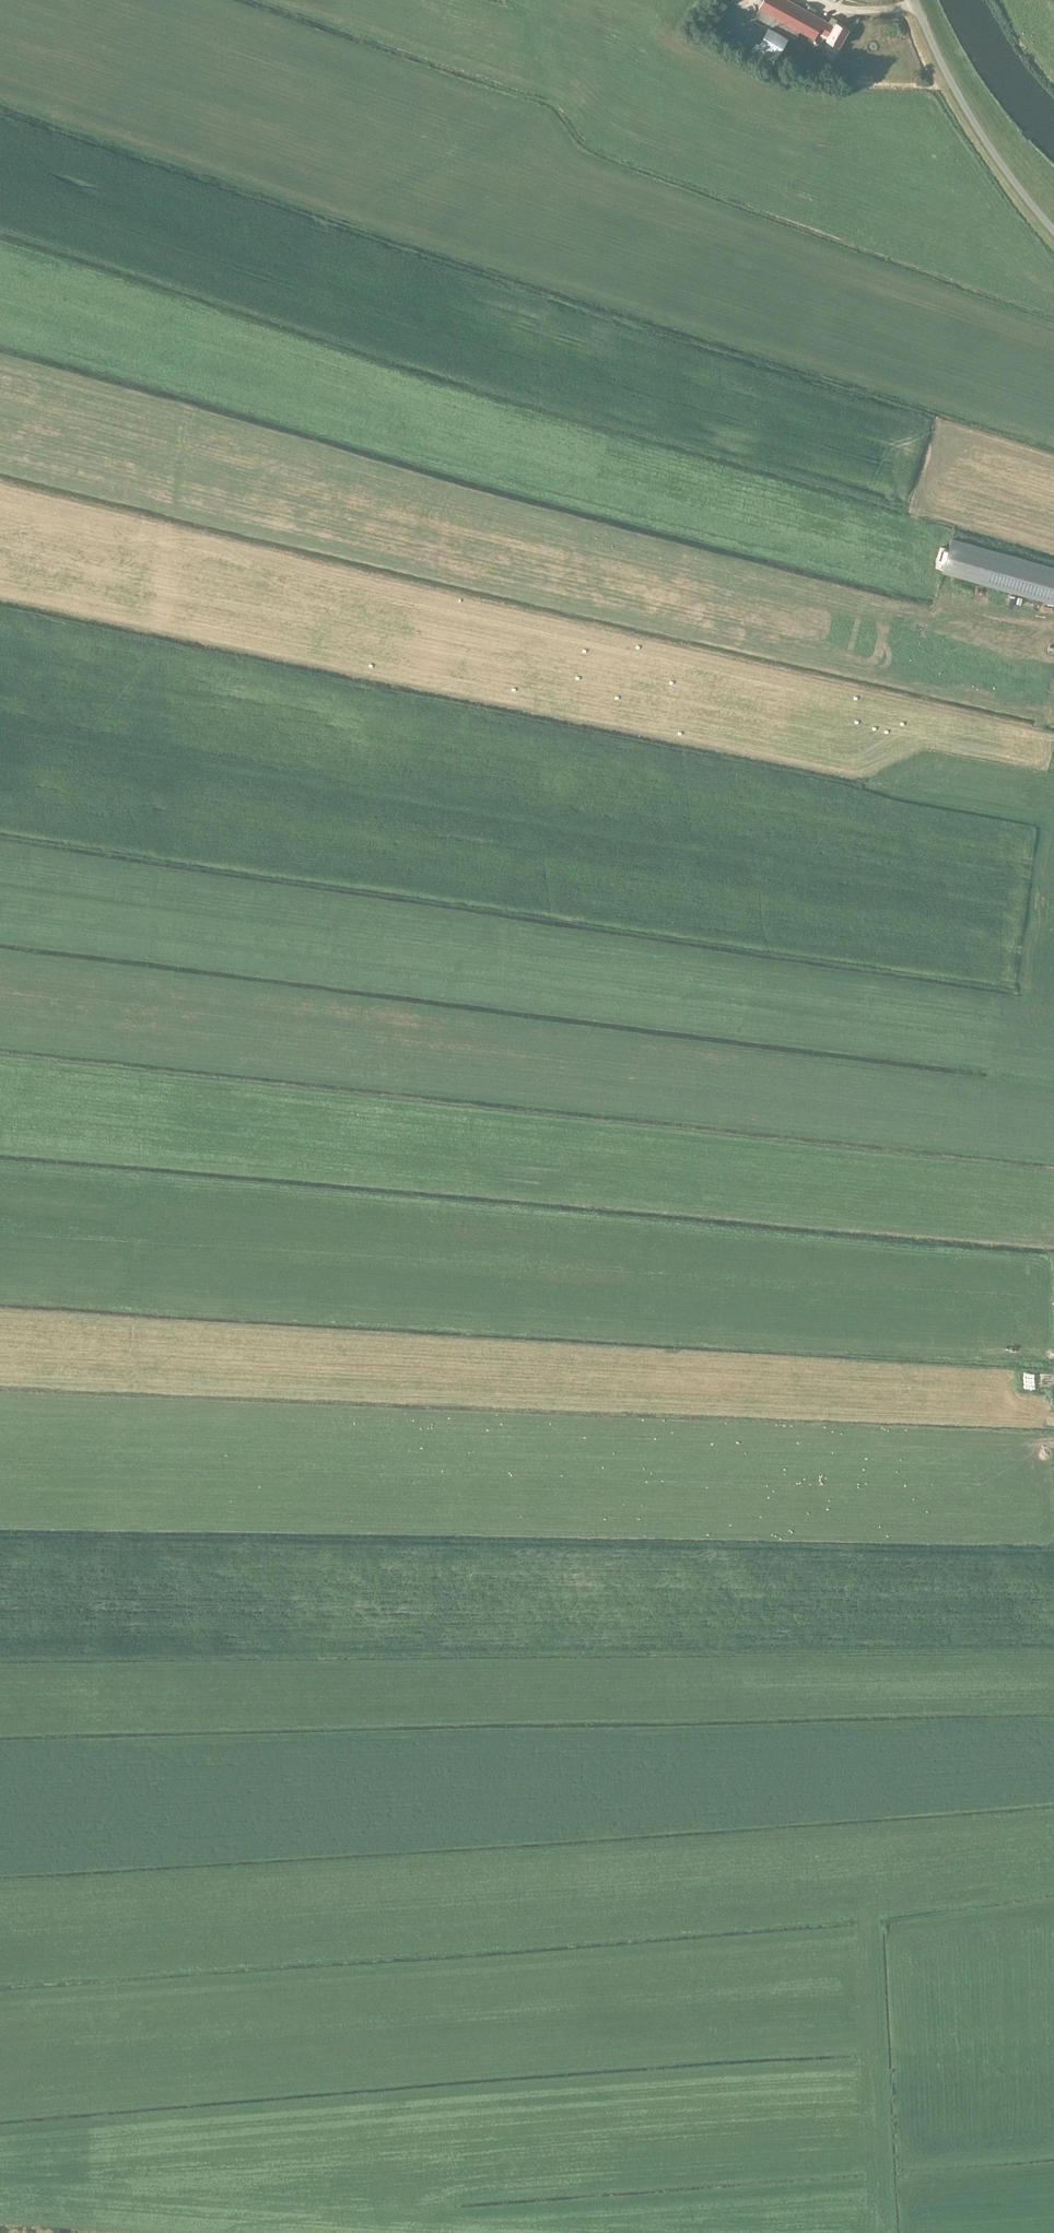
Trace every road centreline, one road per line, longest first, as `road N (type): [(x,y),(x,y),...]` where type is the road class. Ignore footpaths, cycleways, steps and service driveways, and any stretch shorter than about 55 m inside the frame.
road 1 (unclassified): [(1053,231),(961,111),(915,0)]

